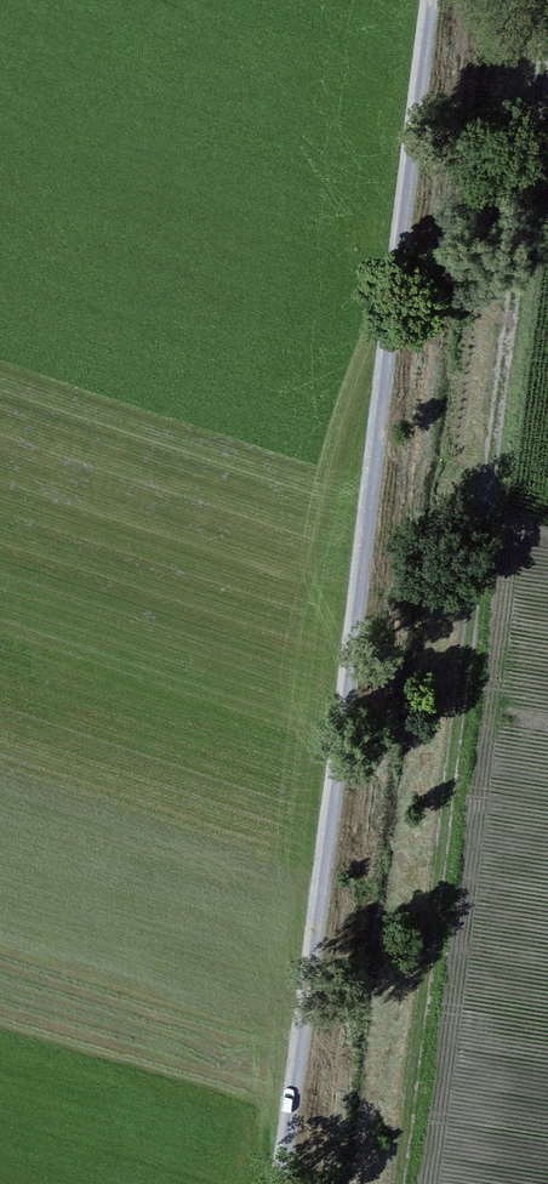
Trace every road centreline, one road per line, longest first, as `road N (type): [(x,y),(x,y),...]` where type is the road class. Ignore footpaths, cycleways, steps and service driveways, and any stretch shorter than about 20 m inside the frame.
road 1 (track): [(435,0),(286,1183)]
road 2 (track): [(547,15),(392,1183)]

